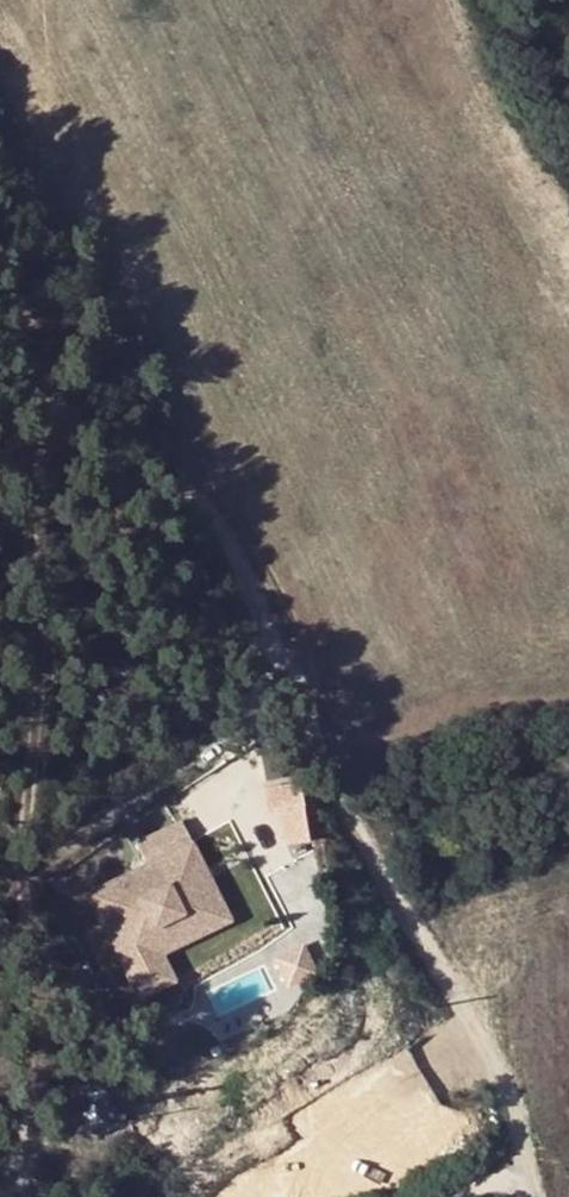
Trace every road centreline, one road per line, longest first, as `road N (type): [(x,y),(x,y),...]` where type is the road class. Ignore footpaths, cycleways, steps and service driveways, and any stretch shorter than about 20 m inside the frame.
road 1 (track): [(0,320),(25,347),(44,410),(21,534),(35,961),(28,1097),(11,1158),(0,1168)]
road 2 (track): [(0,327),(144,476),(235,534),(343,740)]
road 3 (track): [(539,1196),(343,740)]

